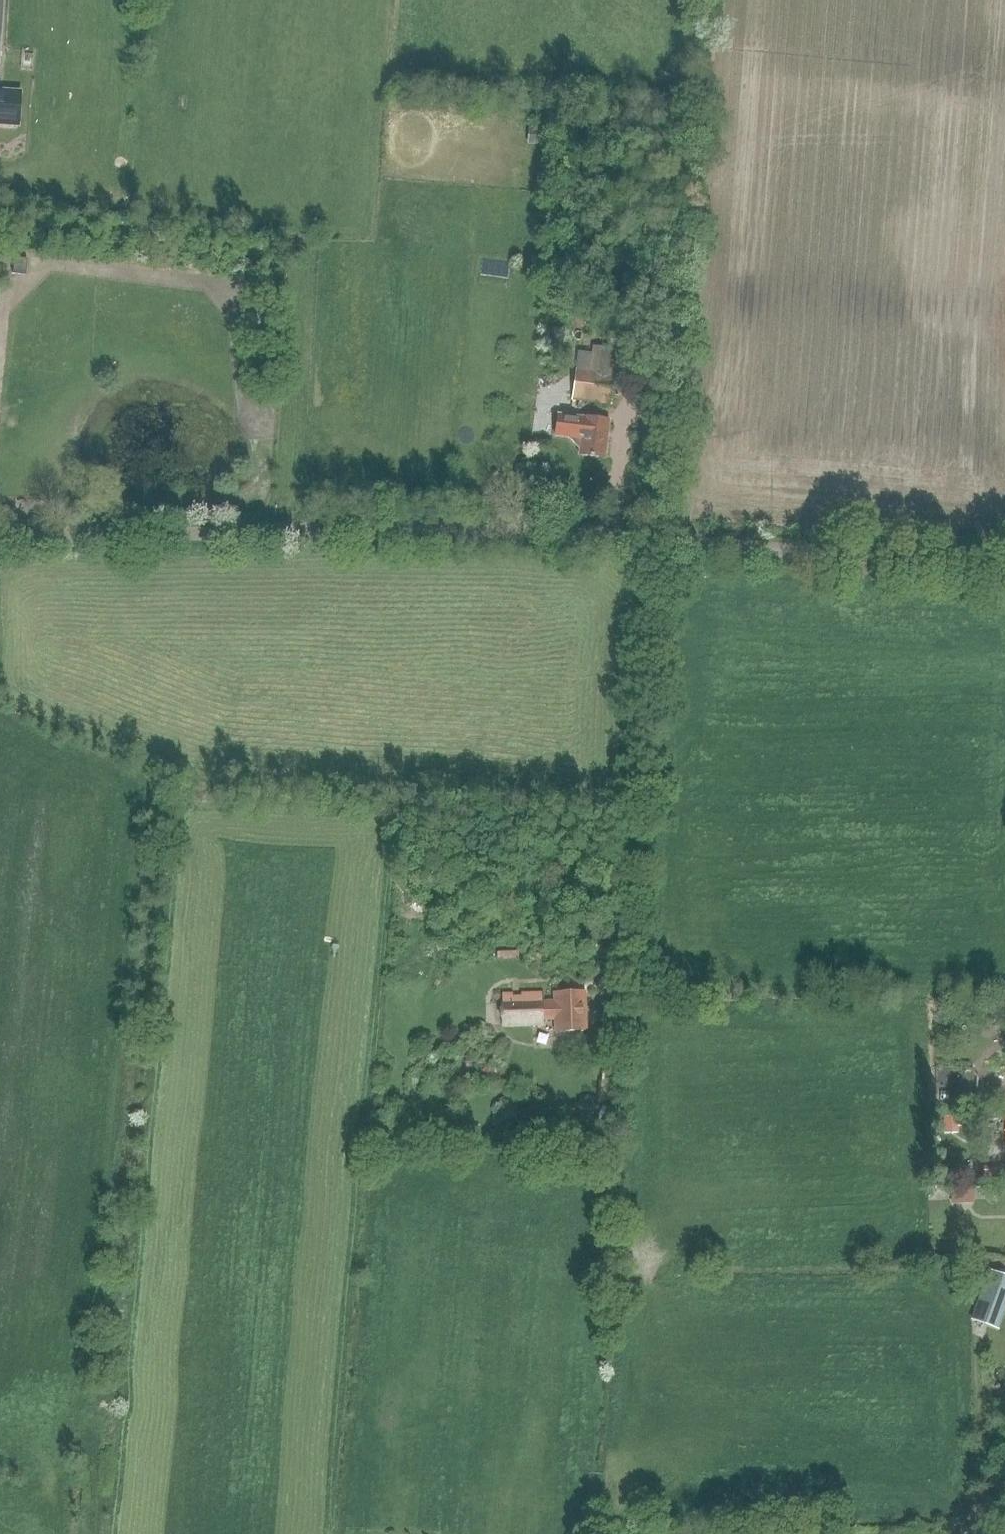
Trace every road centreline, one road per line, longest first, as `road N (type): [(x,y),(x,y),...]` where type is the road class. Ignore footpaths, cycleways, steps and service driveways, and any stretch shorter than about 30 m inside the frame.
road 1 (unclassified): [(1004,568),(518,530),(0,536)]

